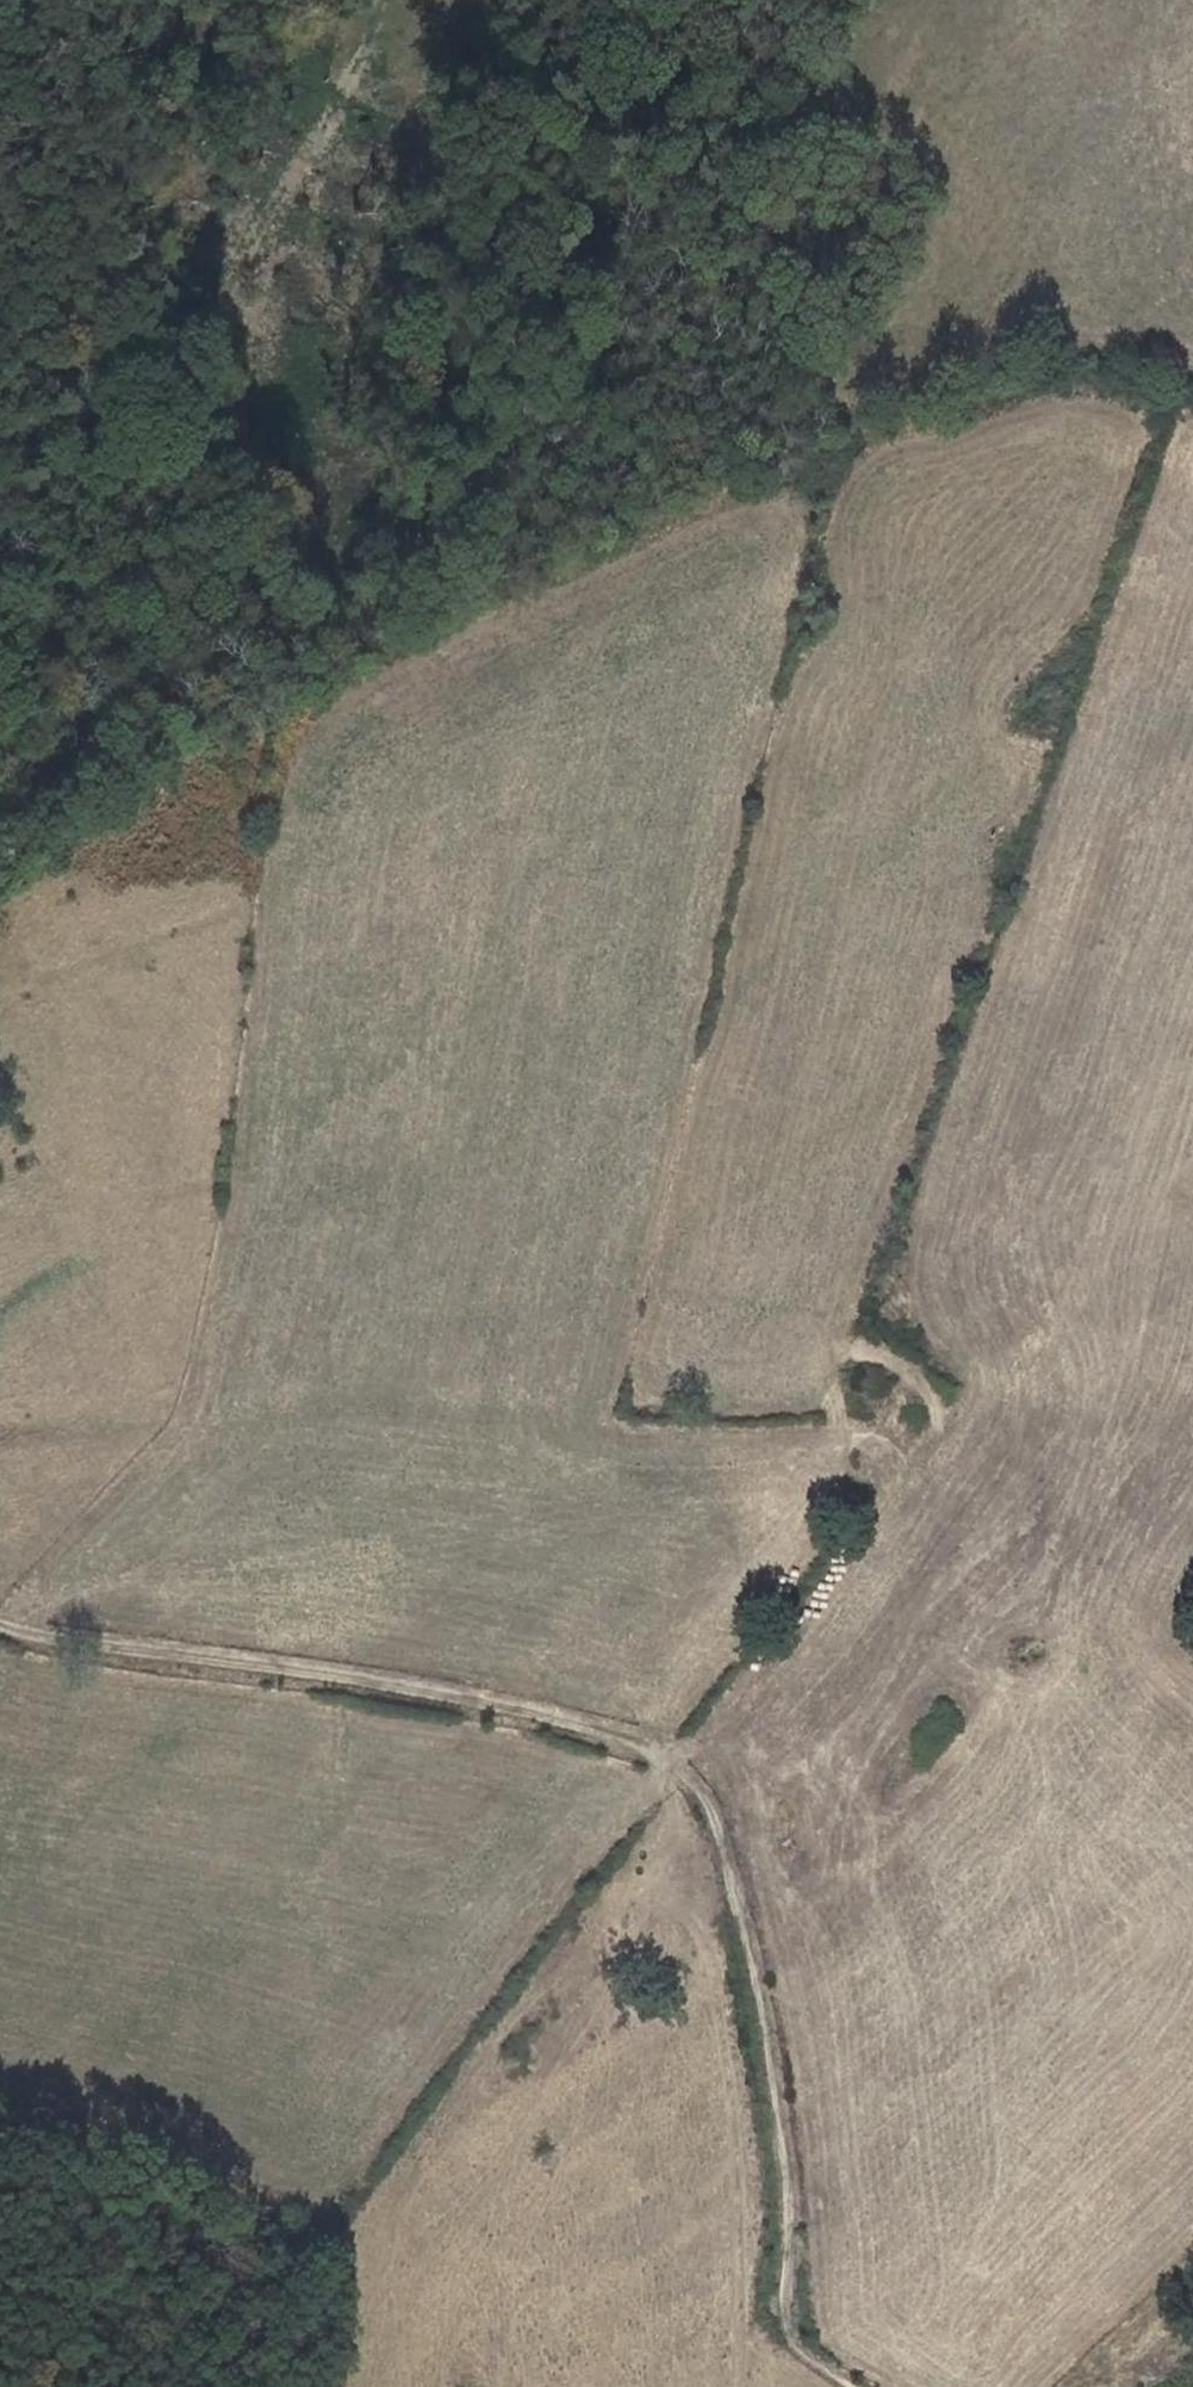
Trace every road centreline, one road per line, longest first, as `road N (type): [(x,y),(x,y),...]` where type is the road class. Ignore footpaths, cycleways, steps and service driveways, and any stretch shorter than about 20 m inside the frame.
road 1 (track): [(856,2386),(794,2331),(786,2304),(789,2203),(772,2073),(715,1816),(690,1778),(657,1752),(577,1722),(0,1625)]

